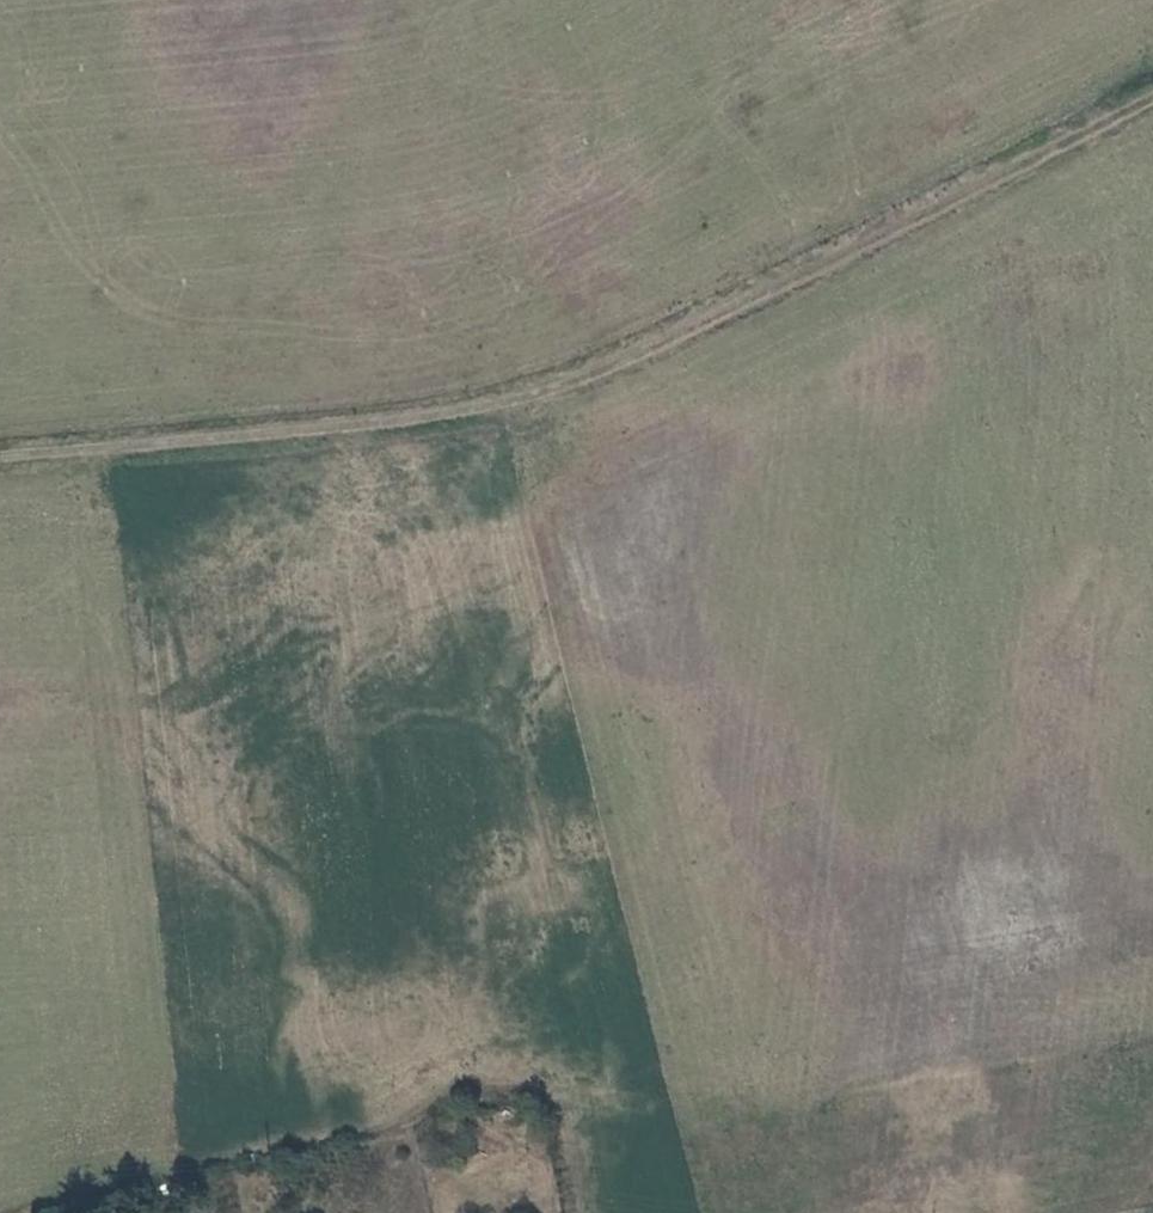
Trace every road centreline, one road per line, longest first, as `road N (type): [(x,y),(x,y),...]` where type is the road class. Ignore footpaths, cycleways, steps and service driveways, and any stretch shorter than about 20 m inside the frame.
road 1 (track): [(0,454),(501,417),(1152,109)]

